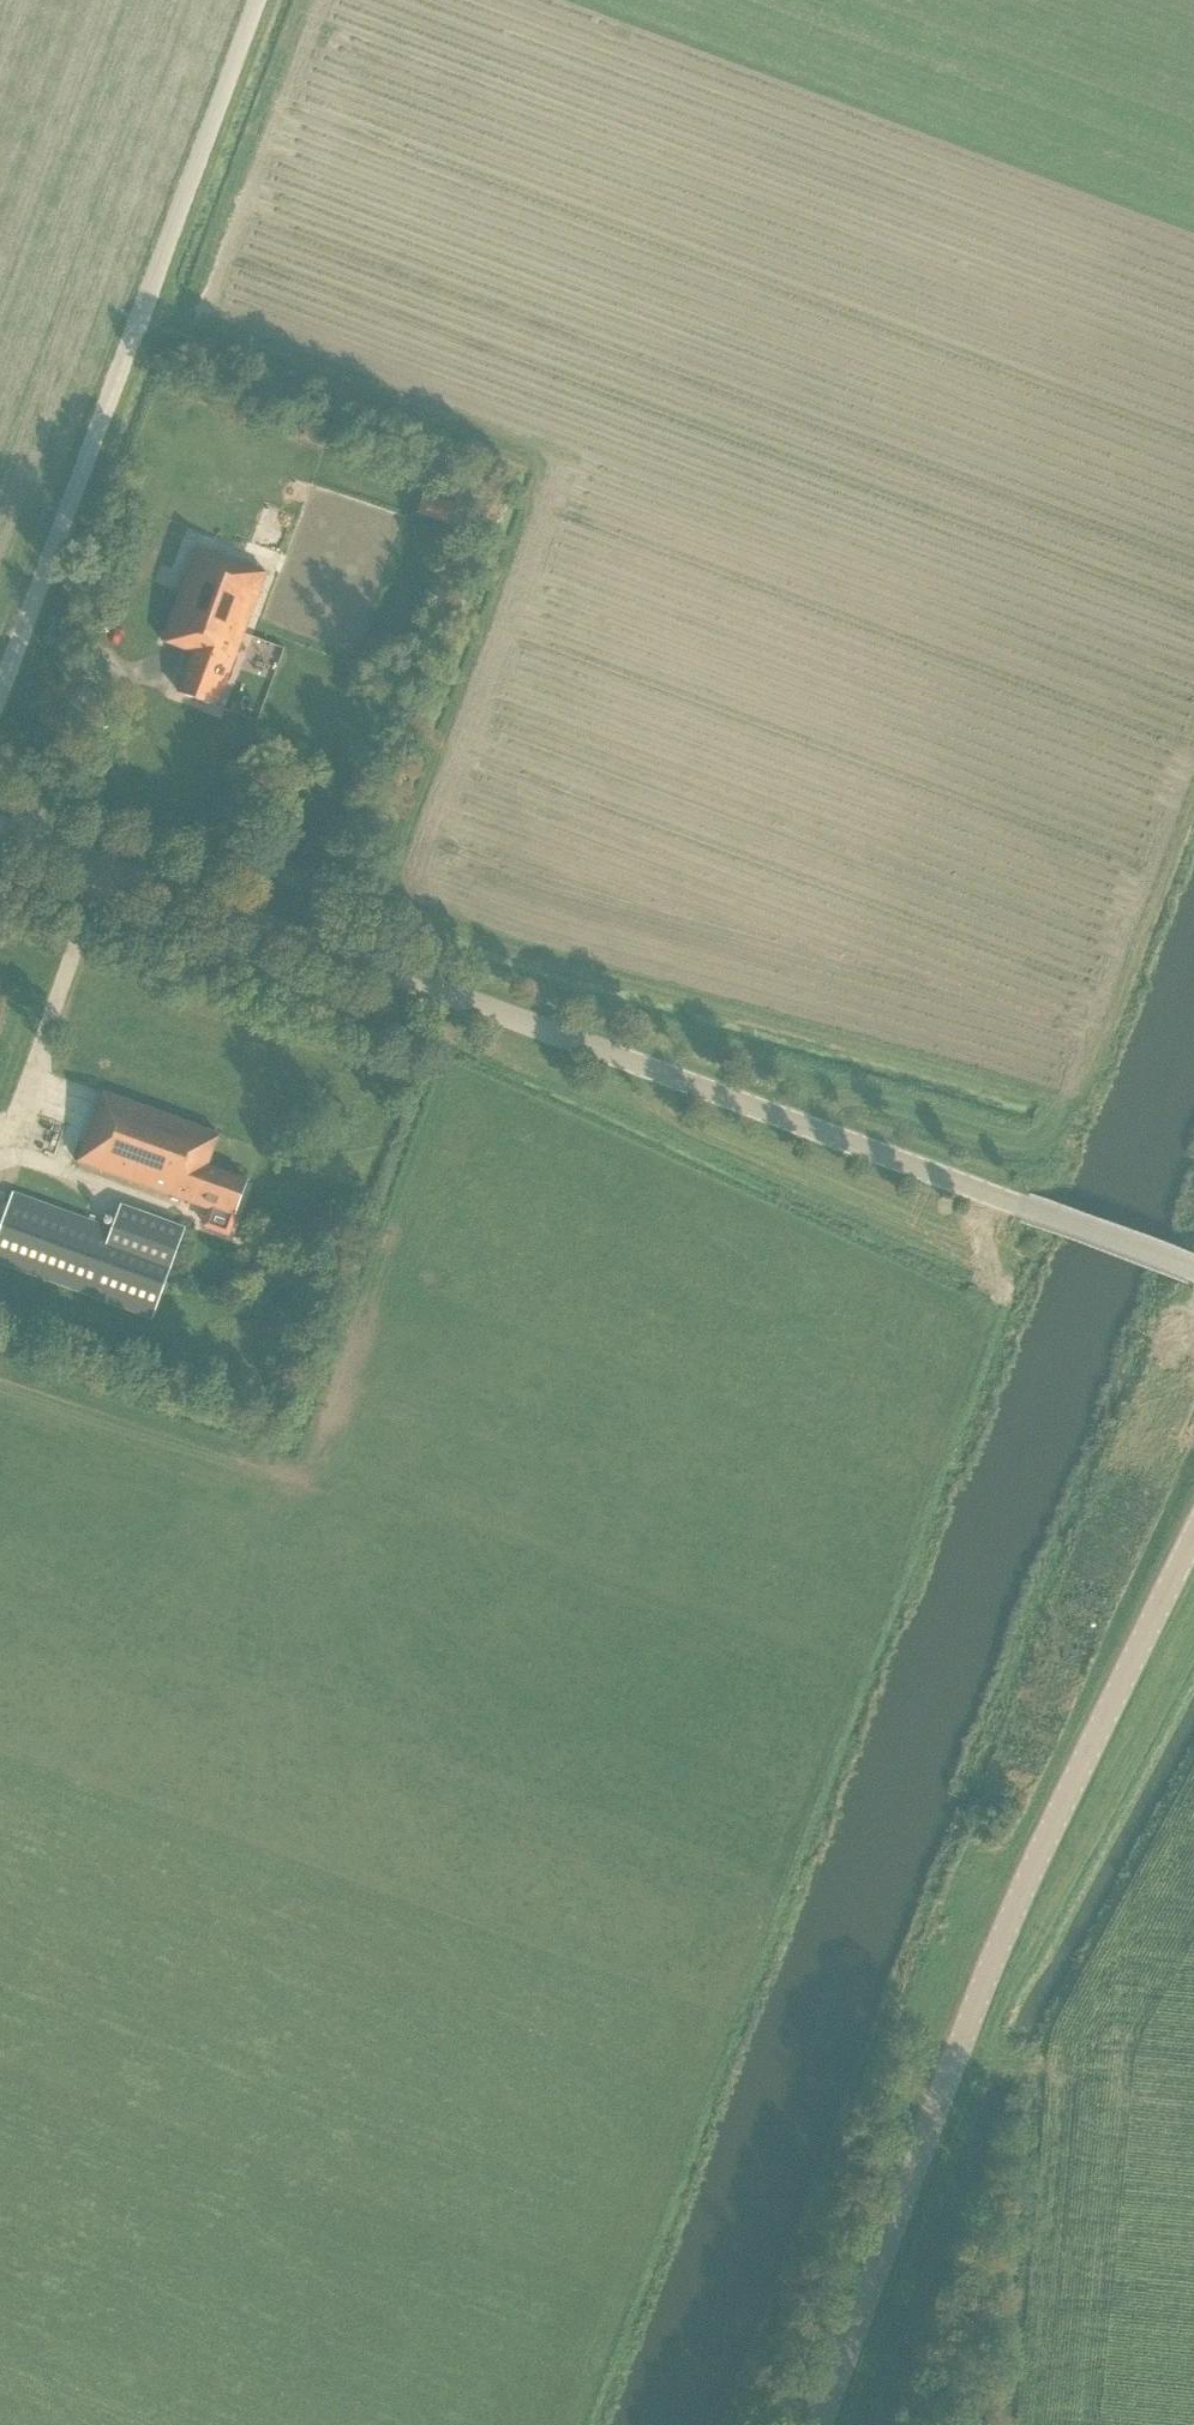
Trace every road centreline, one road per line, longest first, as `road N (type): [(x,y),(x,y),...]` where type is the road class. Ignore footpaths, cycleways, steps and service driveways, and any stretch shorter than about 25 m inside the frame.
road 1 (unclassified): [(1193,1271),(989,1188),(0,830)]
road 2 (unclassified): [(816,2424),(963,2035),(1193,1545)]
road 3 (unclassified): [(0,716),(266,0)]

